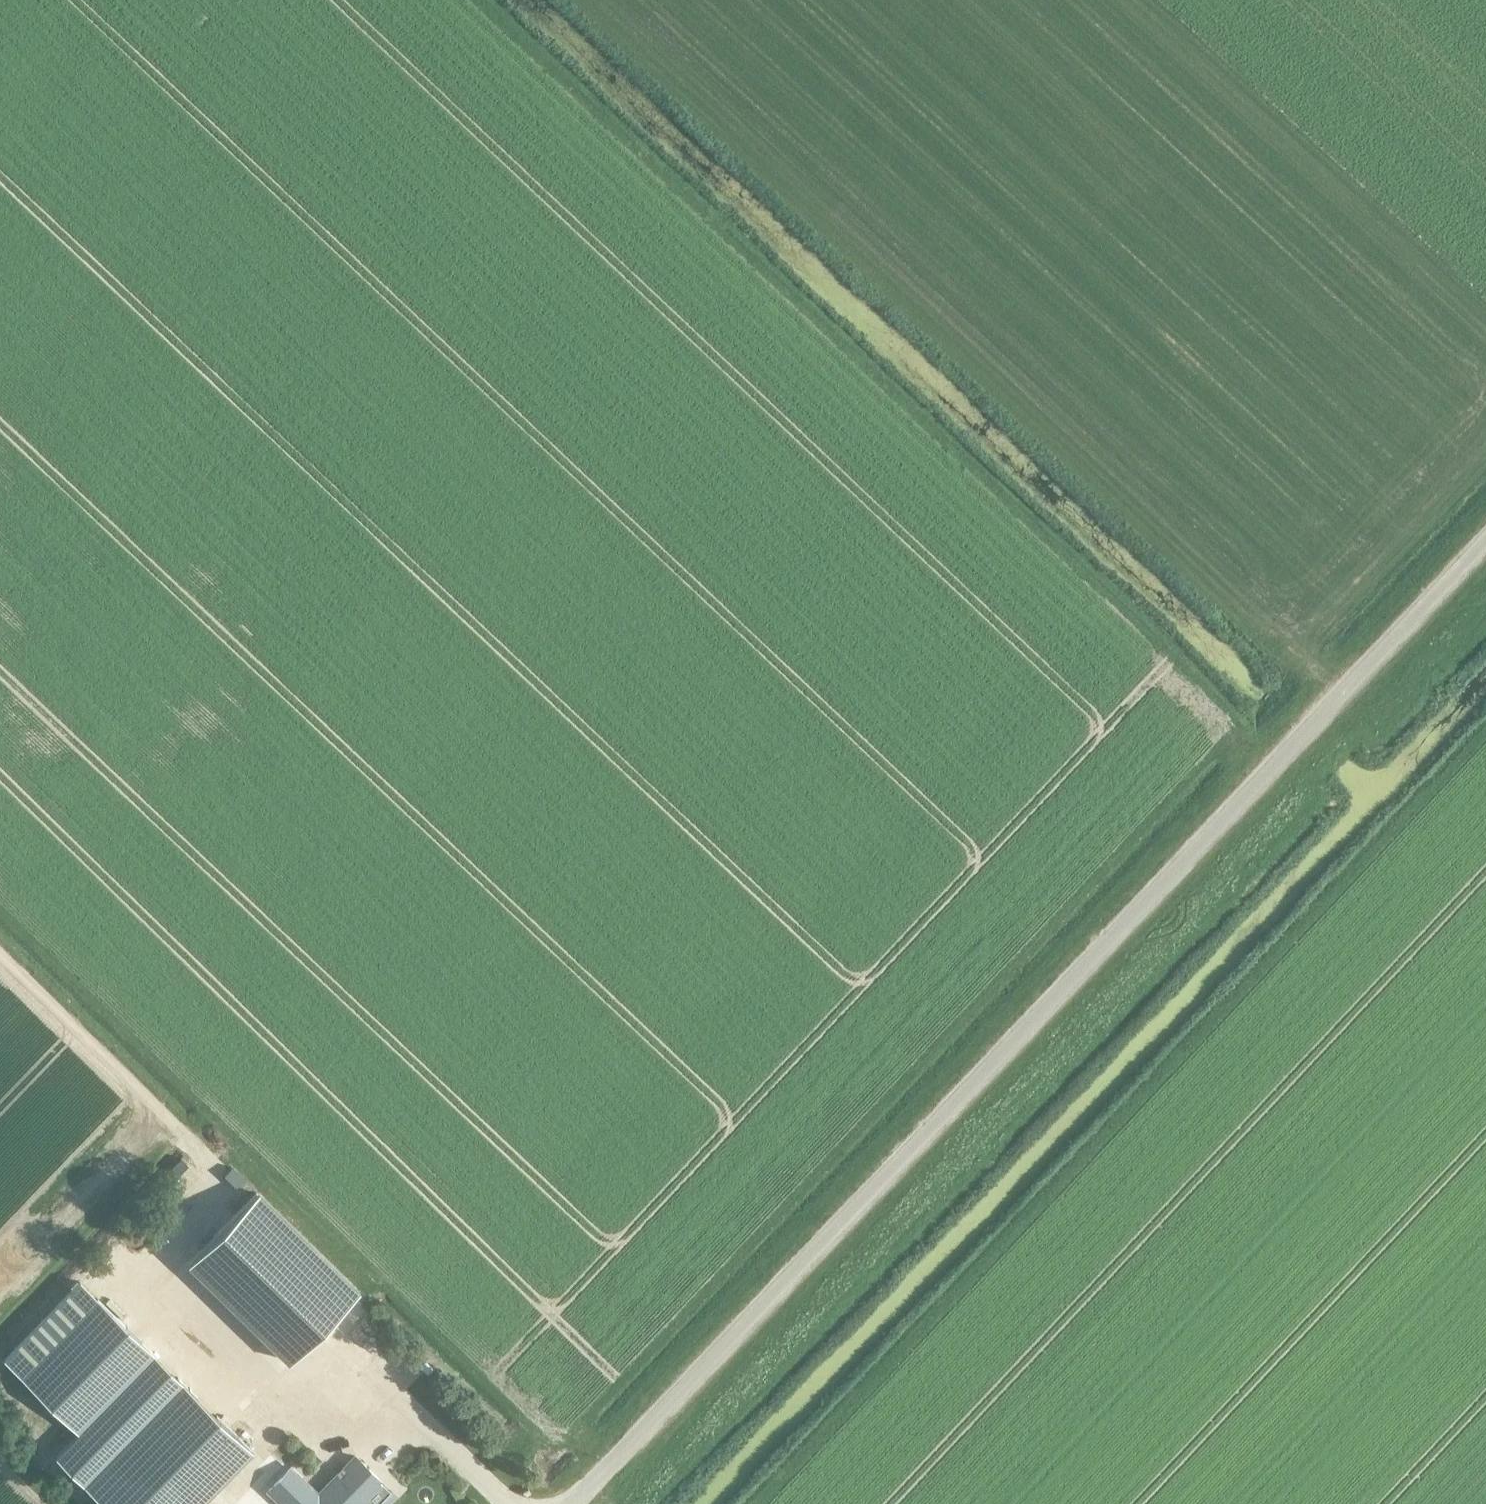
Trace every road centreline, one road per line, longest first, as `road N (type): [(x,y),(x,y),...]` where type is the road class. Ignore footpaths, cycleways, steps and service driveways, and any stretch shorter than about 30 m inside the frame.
road 1 (unclassified): [(576,1503),(1485,544)]
road 2 (track): [(211,1159),(0,953)]

